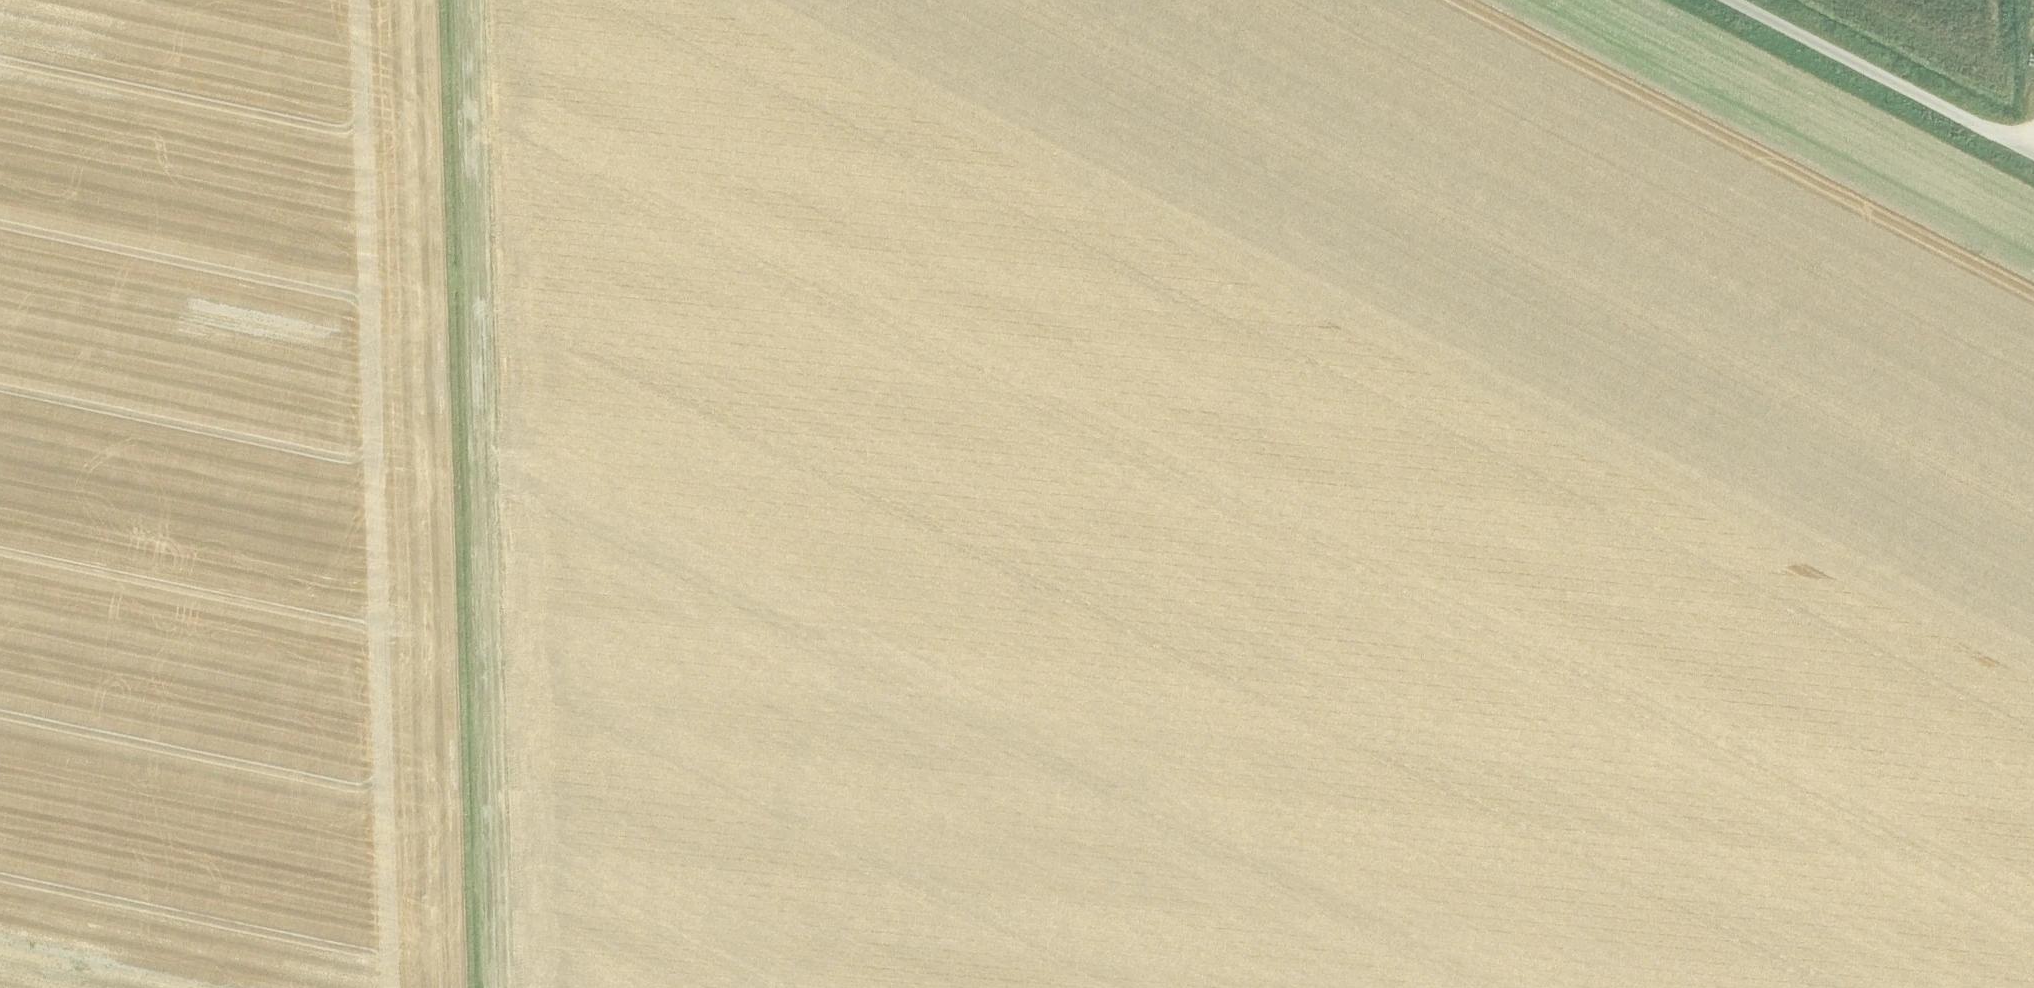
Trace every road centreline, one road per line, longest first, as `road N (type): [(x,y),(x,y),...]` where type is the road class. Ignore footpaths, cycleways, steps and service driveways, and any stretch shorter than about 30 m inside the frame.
road 1 (unclassified): [(2033,151),(1734,0)]

